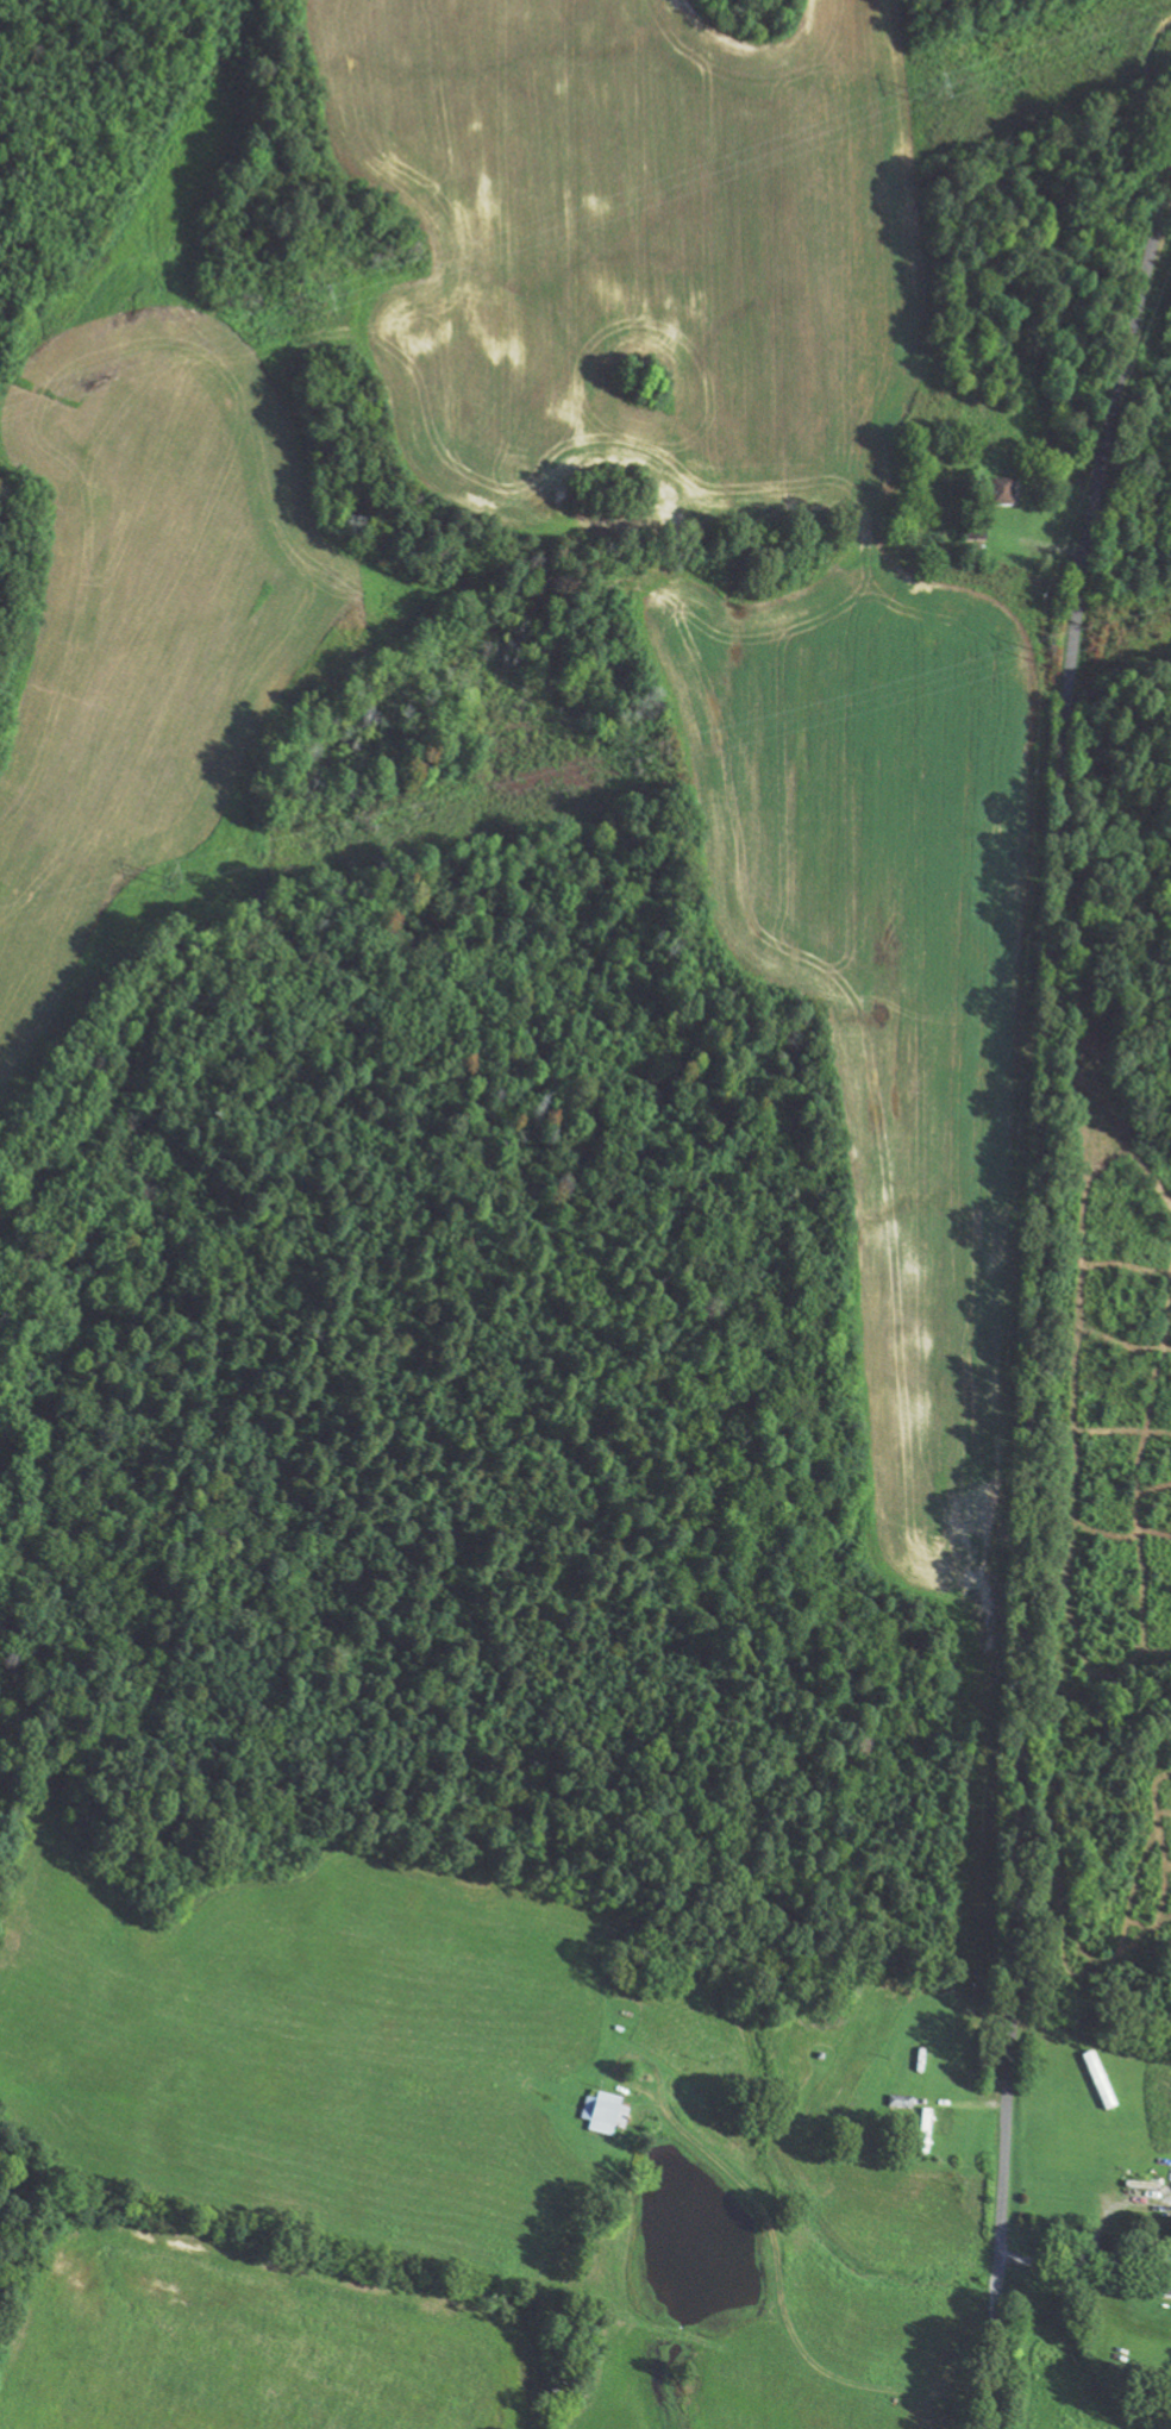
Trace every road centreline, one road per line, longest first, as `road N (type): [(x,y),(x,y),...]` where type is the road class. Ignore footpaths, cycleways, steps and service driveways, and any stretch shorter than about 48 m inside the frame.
road 1 (residential): [(990,2428),(1017,1973),(1046,1025),(1072,655),(1120,382),(1170,176)]

